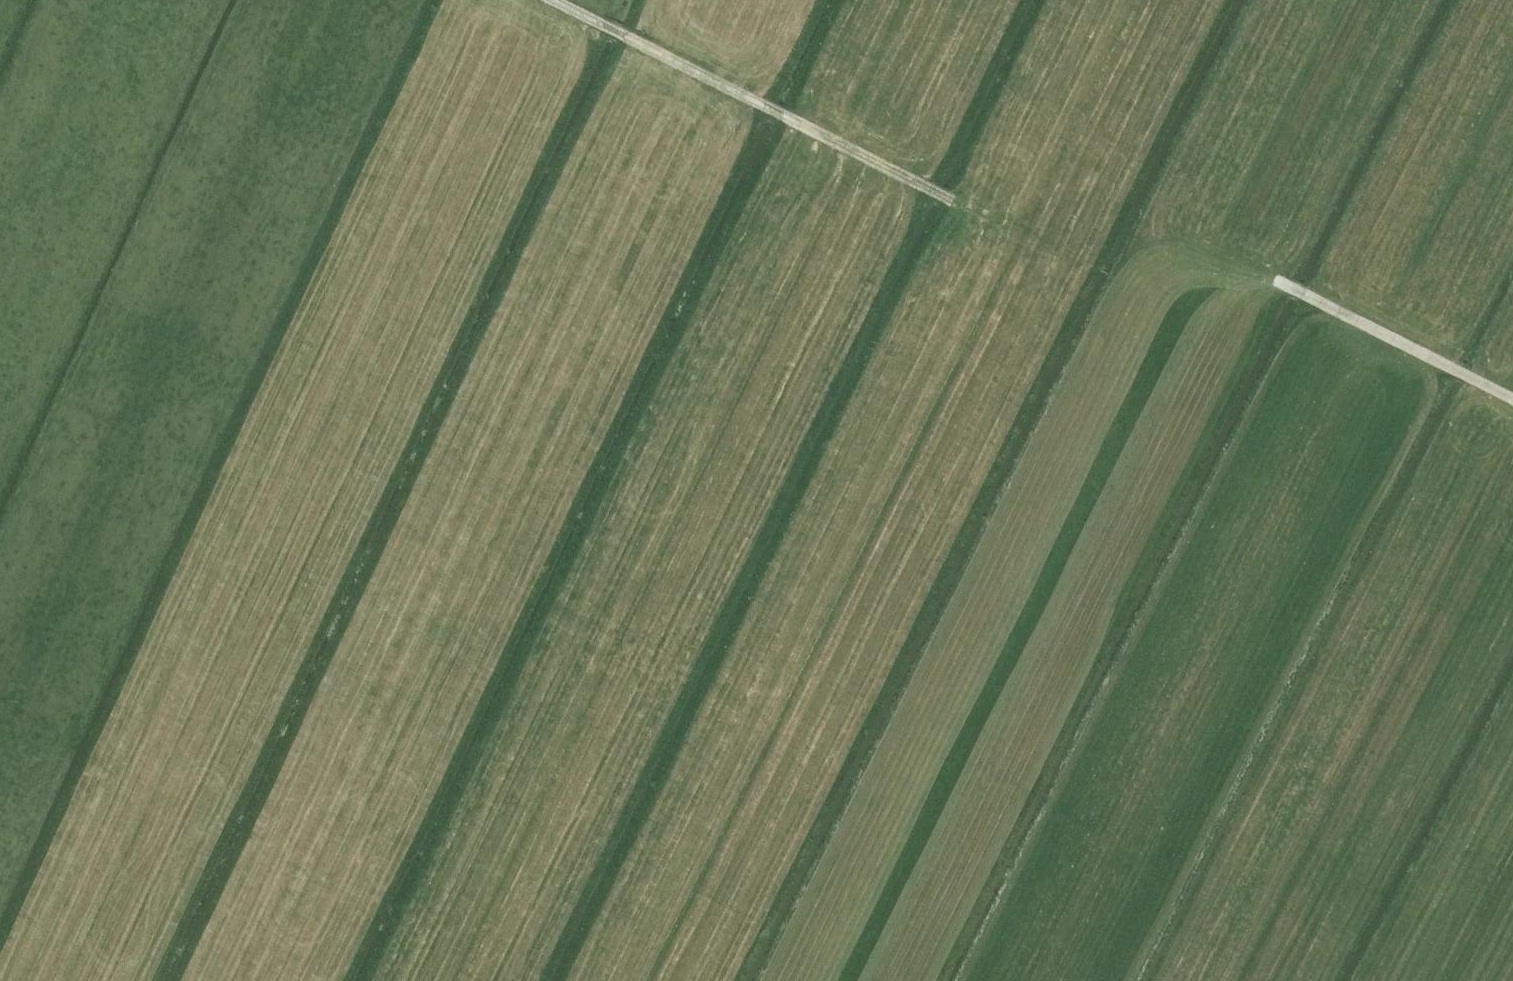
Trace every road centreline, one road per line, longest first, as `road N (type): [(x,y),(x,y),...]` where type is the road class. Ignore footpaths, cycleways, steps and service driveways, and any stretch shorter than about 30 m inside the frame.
road 1 (track): [(949,198),(541,0)]
road 2 (track): [(1281,282),(1512,400)]

